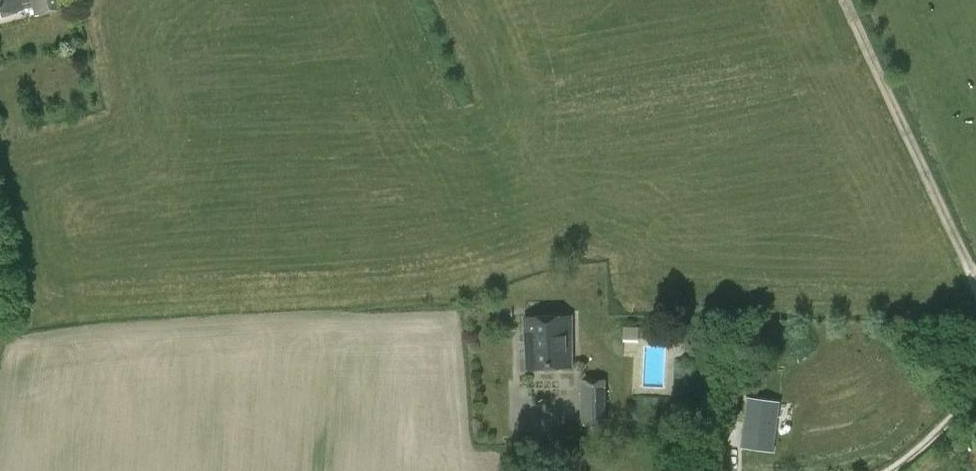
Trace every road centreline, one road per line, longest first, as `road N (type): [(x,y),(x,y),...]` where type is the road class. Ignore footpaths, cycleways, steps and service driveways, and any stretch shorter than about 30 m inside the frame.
road 1 (track): [(975,298),(841,0)]
road 2 (track): [(888,470),(965,410),(975,381)]

